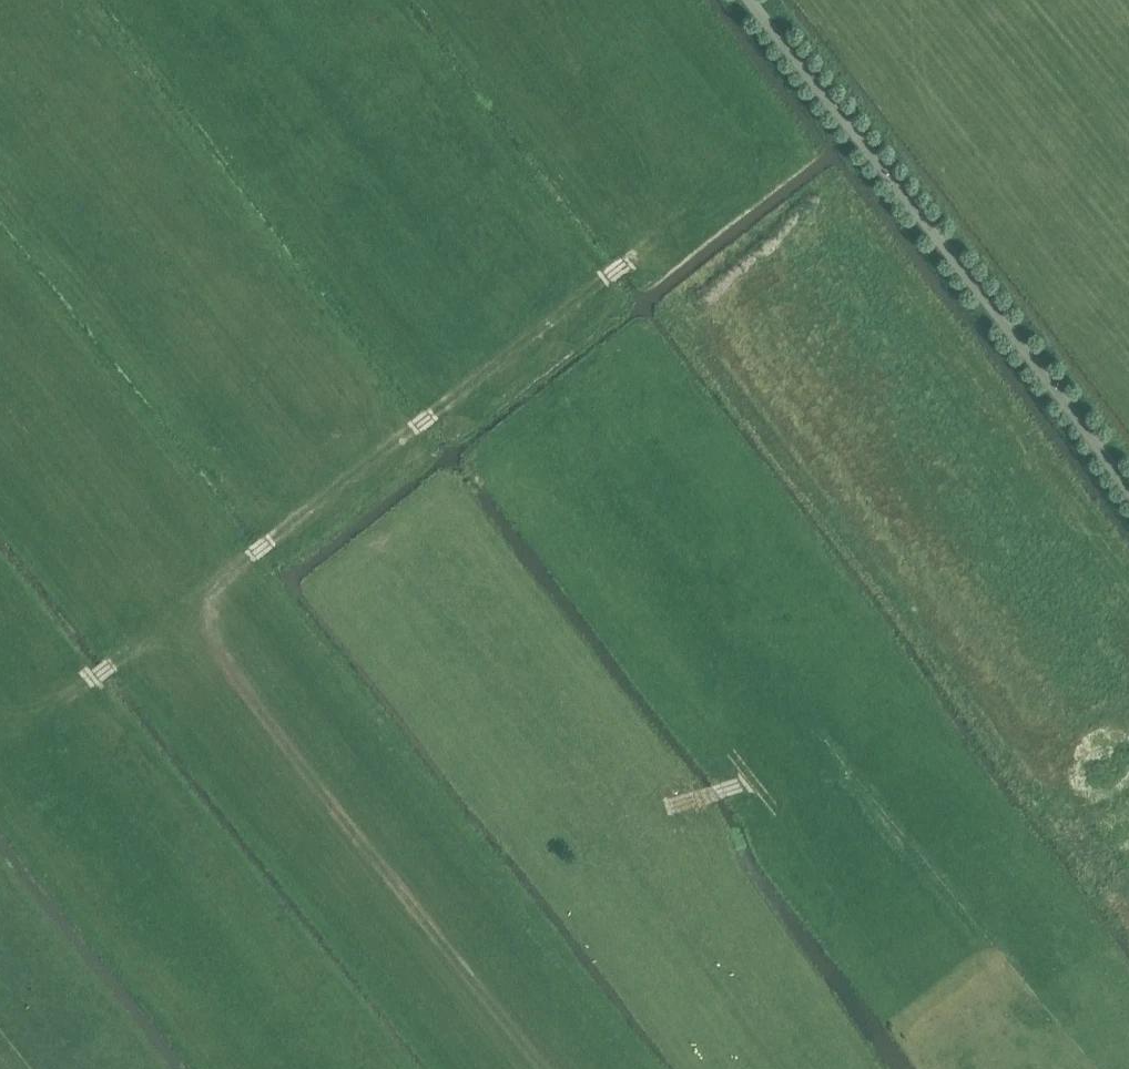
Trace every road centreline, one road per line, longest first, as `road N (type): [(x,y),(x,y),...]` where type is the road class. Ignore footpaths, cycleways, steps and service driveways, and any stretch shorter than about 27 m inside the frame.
road 1 (track): [(1128,894),(449,0)]
road 2 (track): [(508,1068),(156,634)]
road 3 (track): [(457,399),(146,0)]
road 4 (track): [(92,684),(457,399)]
road 5 (track): [(641,255),(457,399)]

